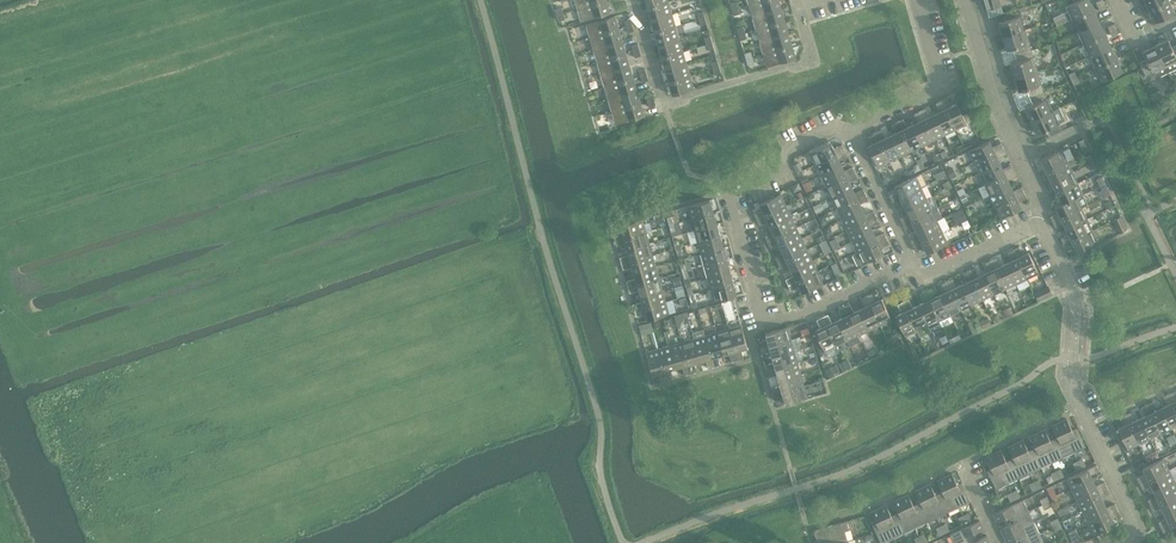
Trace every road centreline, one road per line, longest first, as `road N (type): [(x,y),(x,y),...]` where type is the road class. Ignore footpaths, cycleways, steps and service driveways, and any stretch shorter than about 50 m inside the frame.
road 1 (unclassified): [(623,542),(603,484),(600,418),(479,0)]
road 2 (residential): [(912,263),(807,312),(761,323),(727,193),(779,170),(789,152),(850,132)]
road 3 (residential): [(634,0),(663,103),(818,58),(802,2)]
road 4 (residential): [(1039,223),(1038,192),(997,107),(965,0)]
road 5 (residential): [(1126,542),(1133,520),(1076,398),(1075,359)]
road 6 (residential): [(850,132),(942,87),(917,0)]
road 7 (residential): [(912,263),(850,132)]
road 8 (residential): [(1039,223),(928,276),(912,263)]

